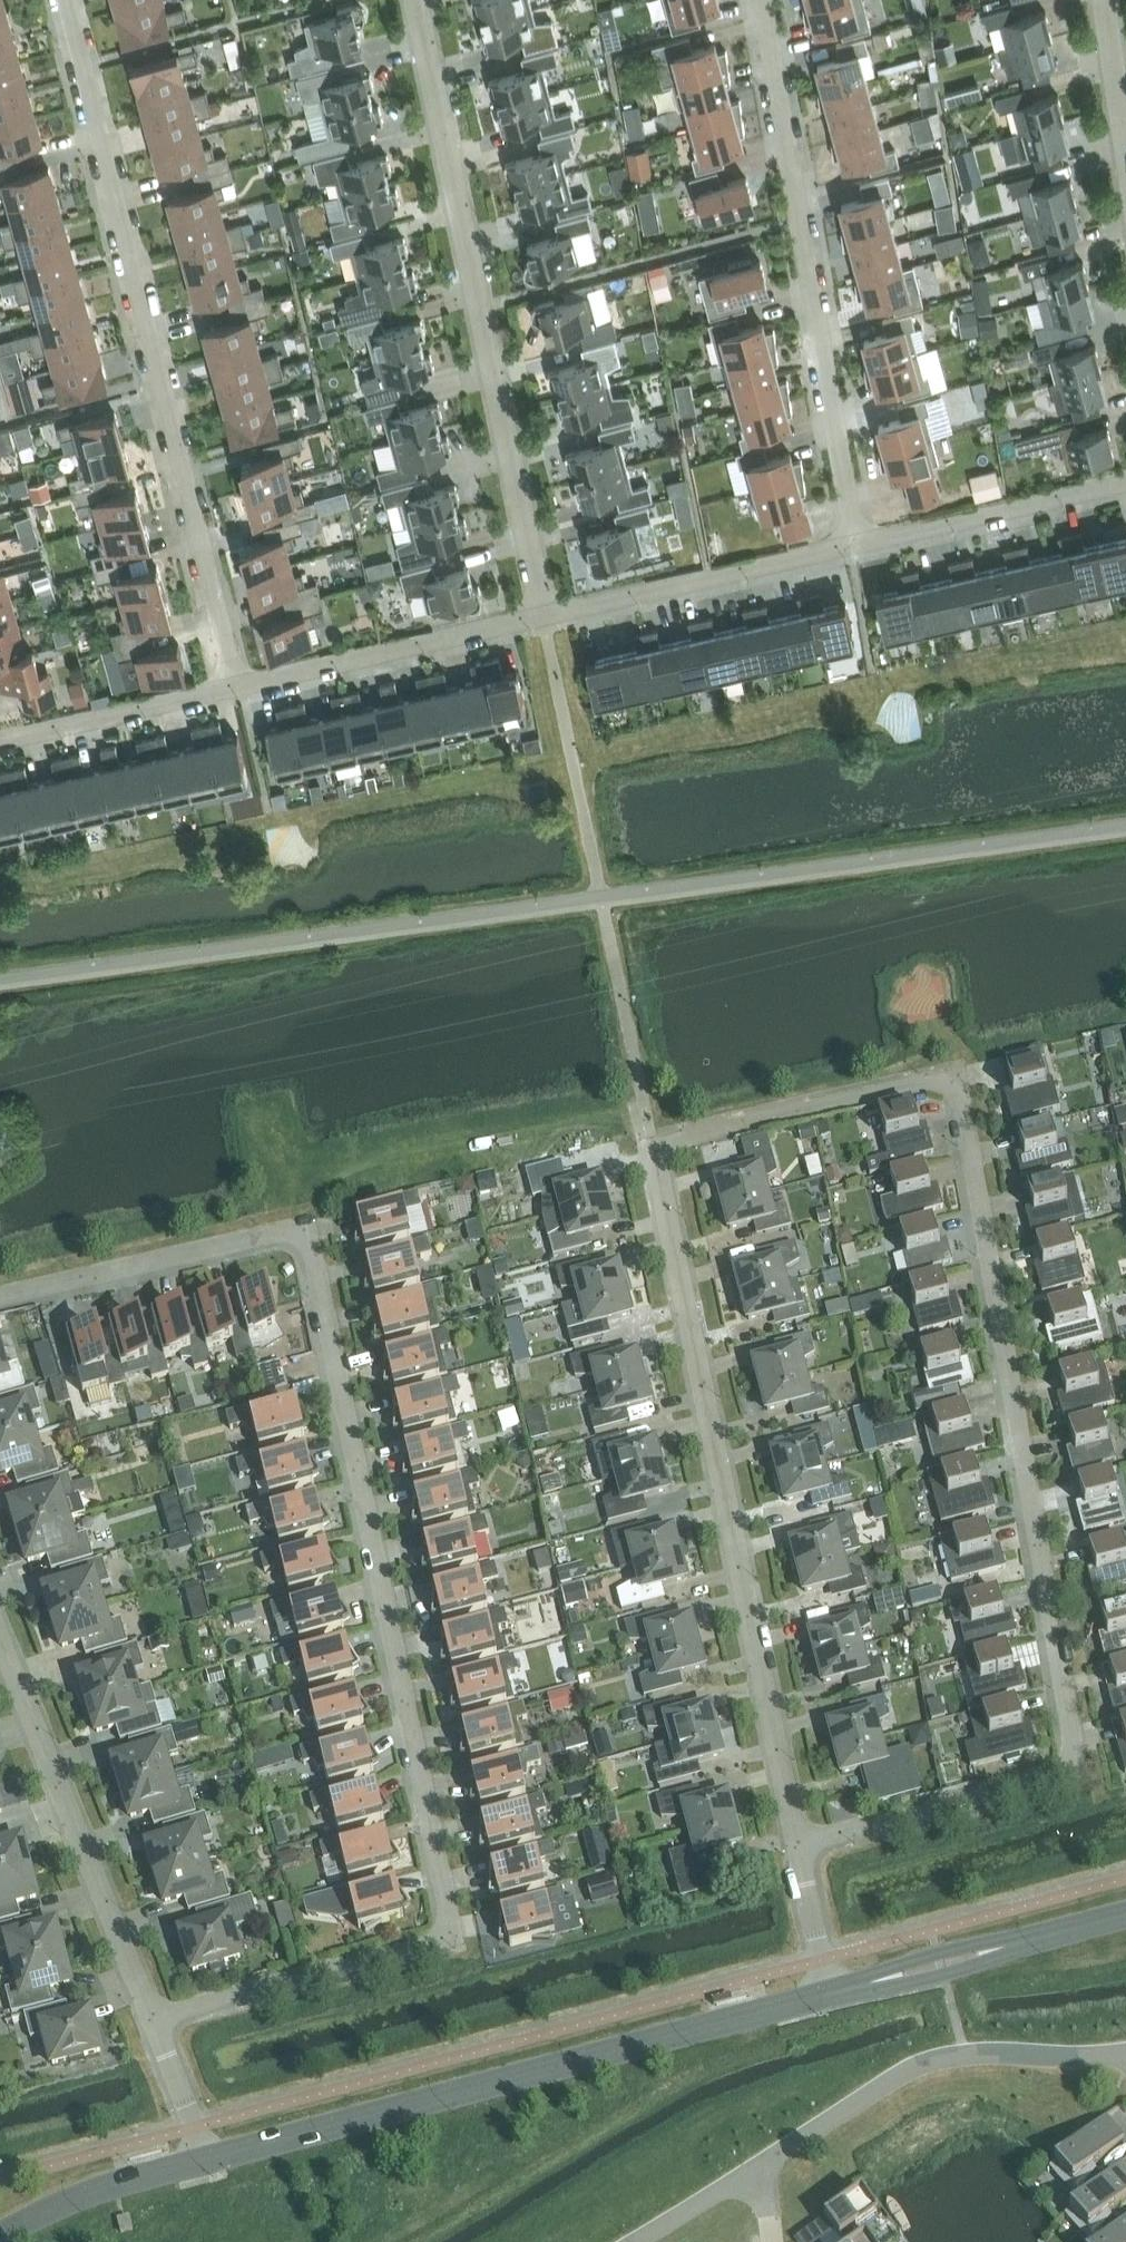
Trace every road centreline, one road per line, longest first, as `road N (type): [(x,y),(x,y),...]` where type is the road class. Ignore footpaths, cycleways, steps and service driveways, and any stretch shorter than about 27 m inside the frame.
road 1 (residential): [(797,1842),(1078,1768),(958,1076),(653,1147)]
road 2 (residential): [(151,2016),(453,1937),(307,1225)]
road 3 (residential): [(653,1147),(797,1842)]
road 4 (residential): [(237,686),(67,0)]
road 5 (tertiary): [(204,2160),(830,1993)]
road 6 (residential): [(543,615),(416,0)]
road 7 (residential): [(855,544),(762,0)]
road 8 (residential): [(151,2016),(0,1640)]
road 9 (unclassified): [(764,2160),(898,2075),(944,2056),(1125,2050)]
road 10 (residential): [(543,615),(855,544)]
road 11 (residential): [(0,1296),(307,1225)]
road 12 (residential): [(237,686),(543,615)]
road 13 (residential): [(855,544),(1125,482)]
road 14 (residential): [(0,740),(237,686)]
road 15 (tertiary): [(0,2237),(67,2201),(204,2160)]
road 16 (tertiary): [(830,1993),(948,1974),(1035,1938)]
road 17 (tertiary): [(1035,1938),(942,1951),(830,1993)]
road 18 (unclassified): [(631,2241),(764,2160)]
road 19 (residential): [(204,2160),(151,2016)]
road 20 (residential): [(1125,147),(1104,0)]

